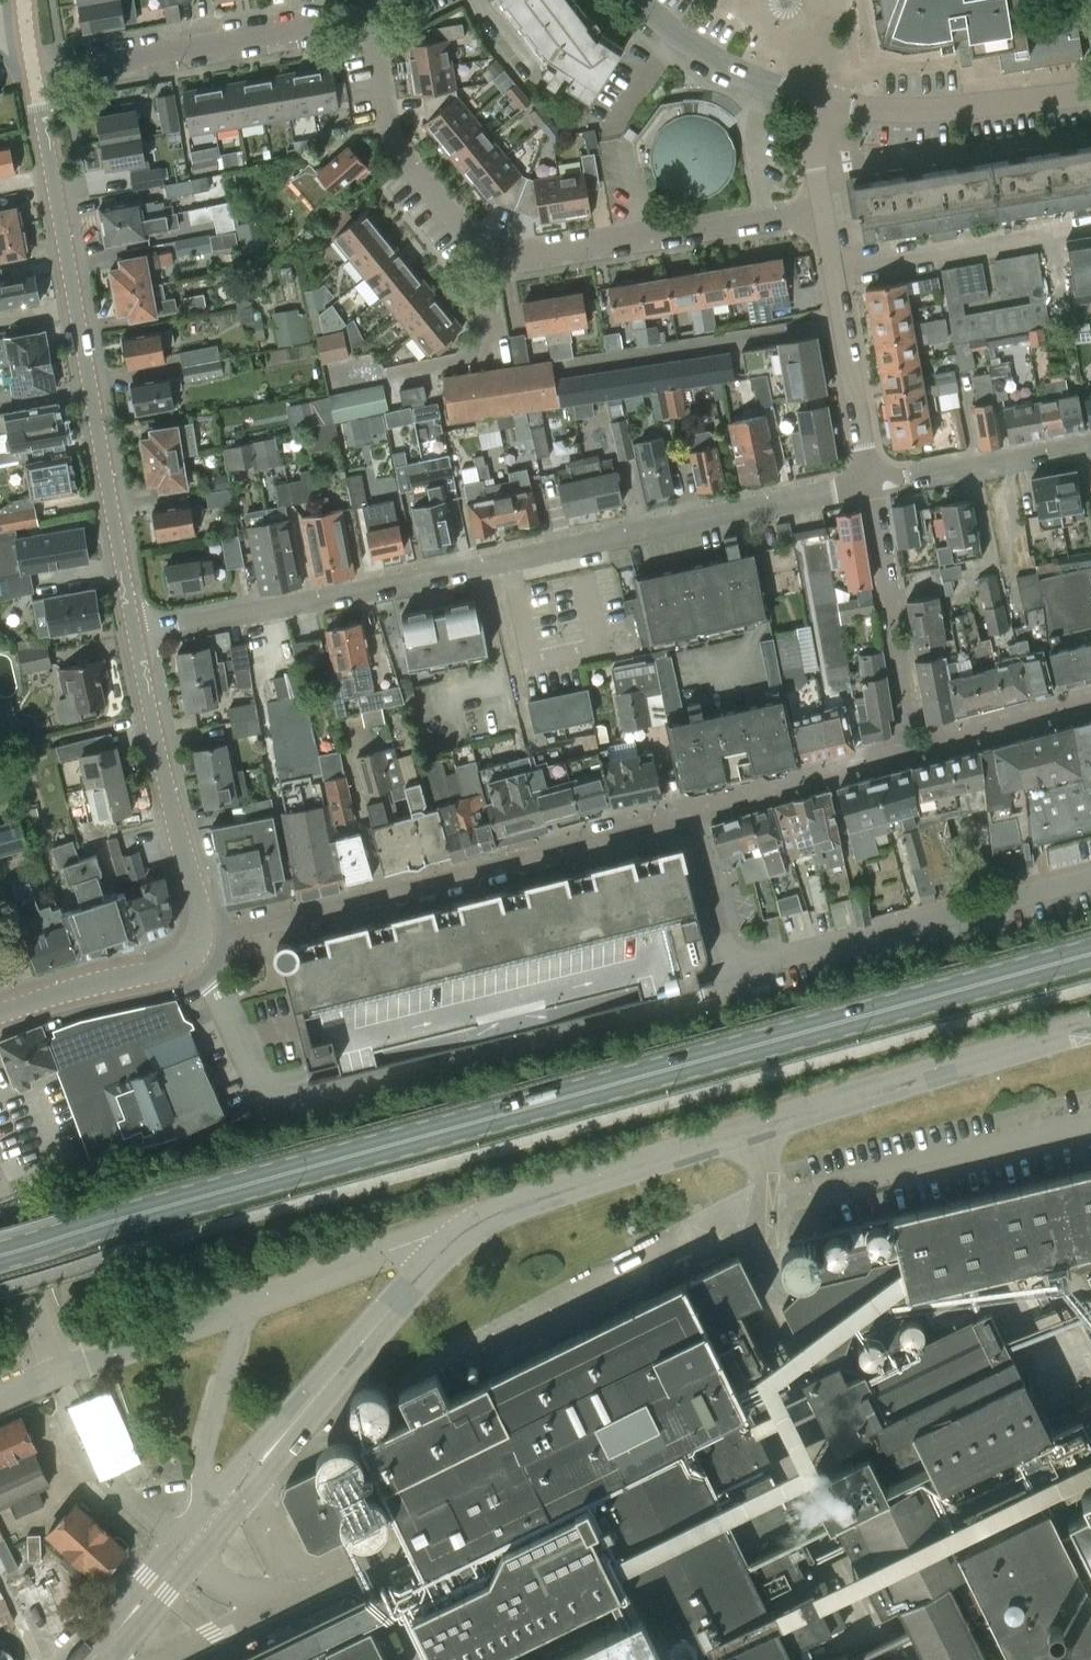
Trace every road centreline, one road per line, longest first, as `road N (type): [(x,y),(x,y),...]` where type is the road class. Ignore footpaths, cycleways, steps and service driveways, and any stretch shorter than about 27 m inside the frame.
road 1 (primary): [(0,1251),(1090,952)]
road 2 (residential): [(134,633),(869,482)]
road 3 (residential): [(187,958),(226,1009),(262,1082),(295,1101),(703,998),(737,978),(737,969)]
road 4 (residential): [(737,969),(698,843),(664,822),(200,936)]
road 5 (residential): [(823,210),(519,255),(496,251),(466,231),(391,137),(365,10)]
road 6 (residential): [(134,633),(34,76)]
road 7 (residential): [(737,969),(1090,877)]
road 8 (residential): [(34,76),(337,23),(365,10)]
road 9 (residential): [(200,936),(134,633)]
road 10 (residential): [(869,482),(823,210)]
road 11 (residential): [(1090,94),(910,110),(820,103)]
road 12 (residential): [(1090,440),(869,482)]
road 13 (residential): [(820,103),(734,73),(636,0)]
road 14 (residential): [(0,1014),(187,958)]
road 15 (residential): [(59,1371),(0,1205)]
road 16 (residential): [(893,634),(869,482)]

